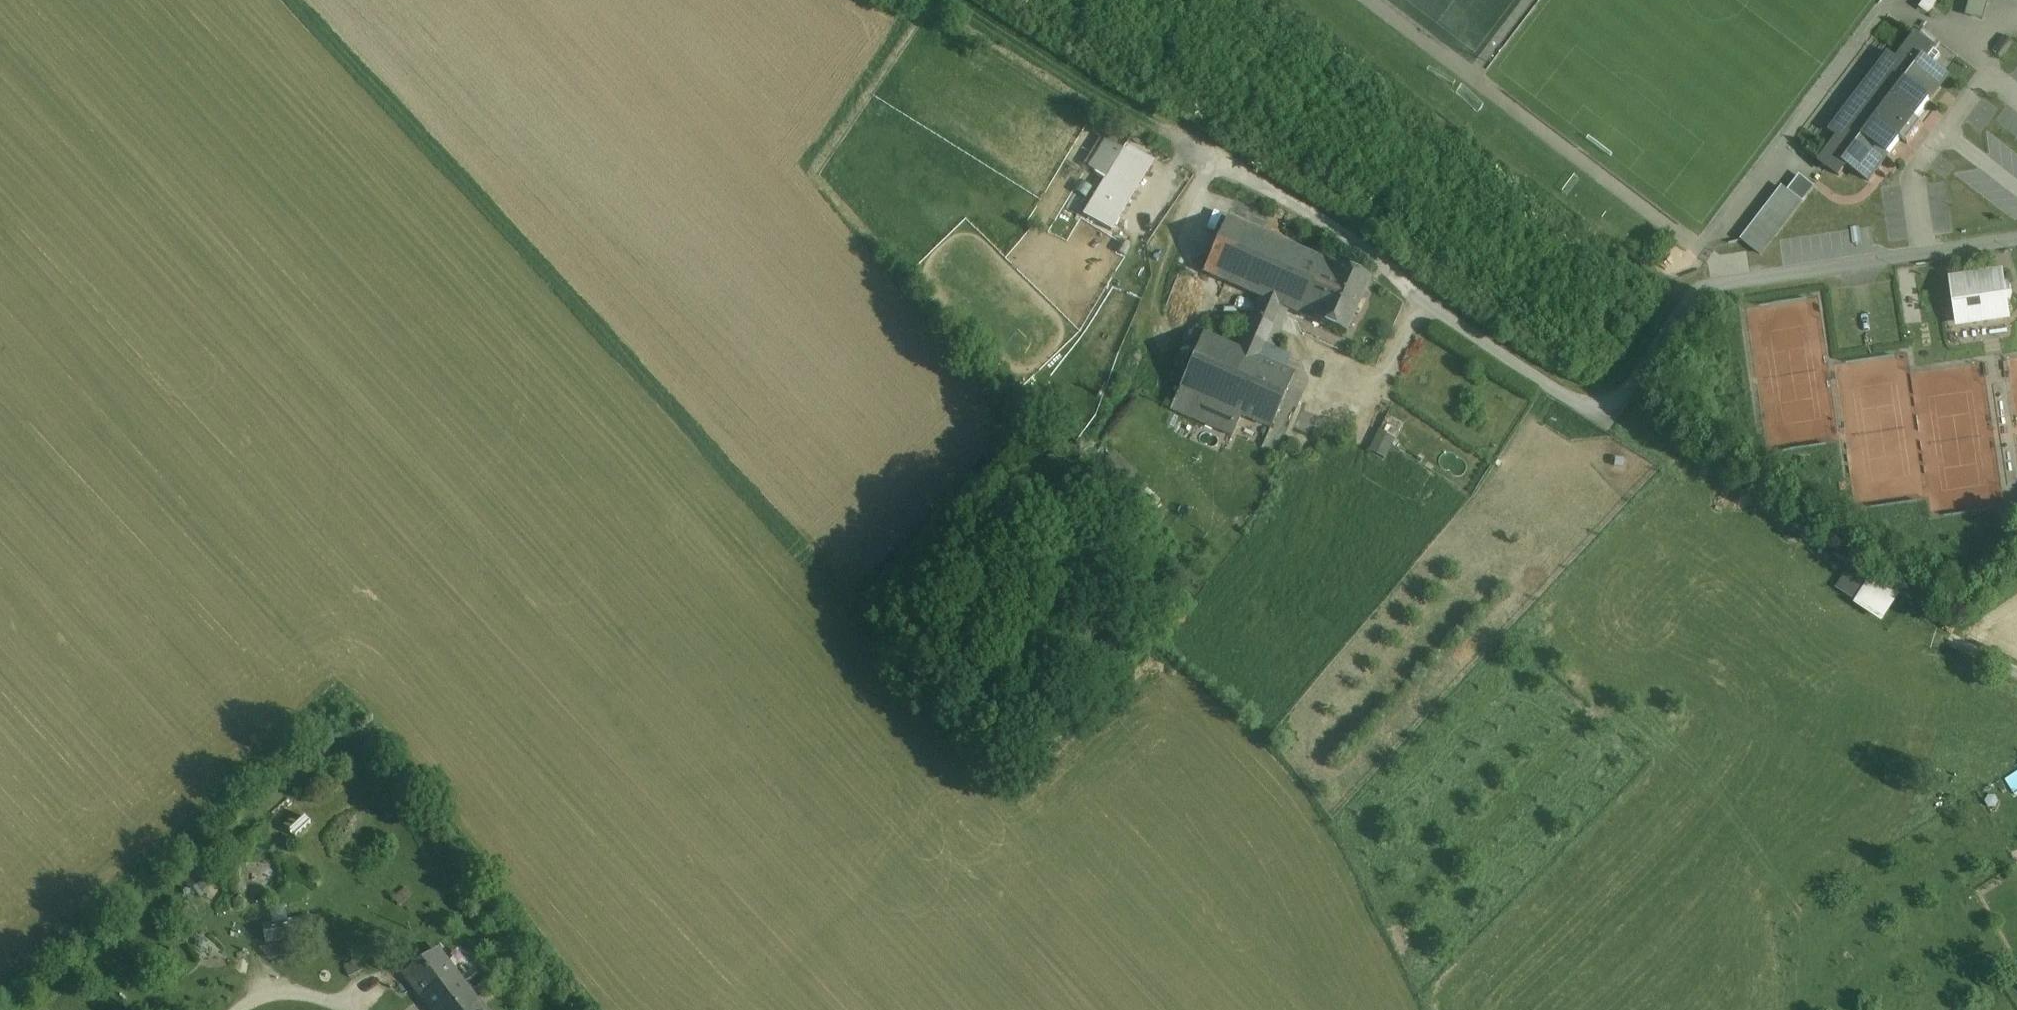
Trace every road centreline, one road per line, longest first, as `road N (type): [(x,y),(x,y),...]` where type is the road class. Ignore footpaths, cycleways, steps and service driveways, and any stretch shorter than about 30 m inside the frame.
road 1 (unclassified): [(1210,155),(1359,247),(1508,360),(1607,415),(1698,287),(2016,238)]
road 2 (track): [(800,547),(307,0)]

